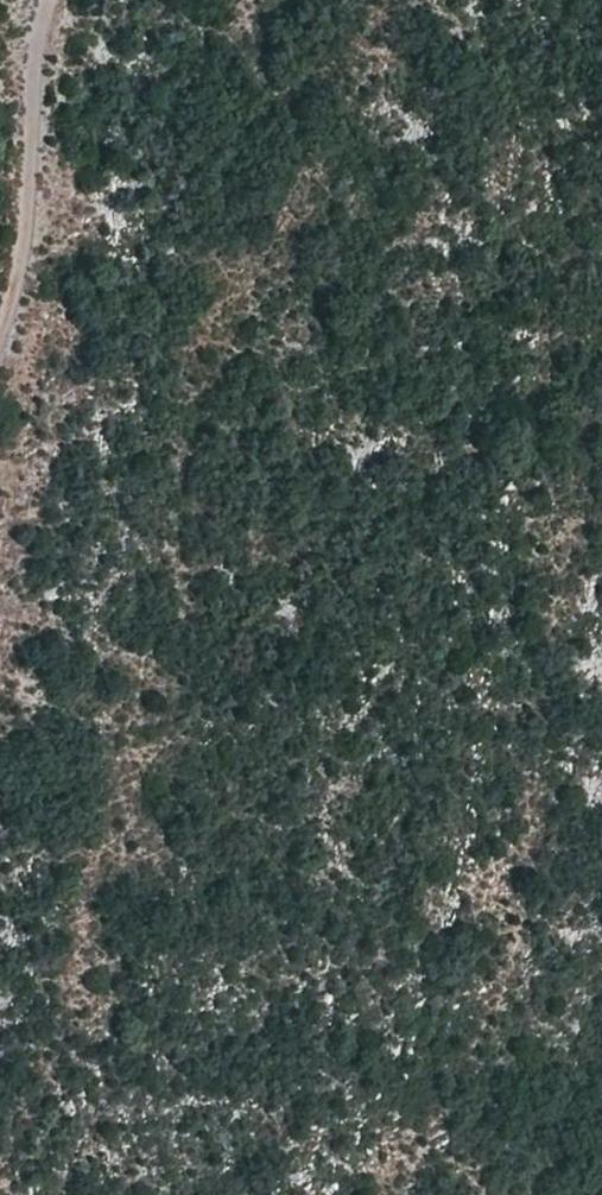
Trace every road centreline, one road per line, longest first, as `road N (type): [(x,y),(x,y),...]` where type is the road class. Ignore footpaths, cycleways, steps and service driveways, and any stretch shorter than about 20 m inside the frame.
road 1 (track): [(0,342),(51,0)]

